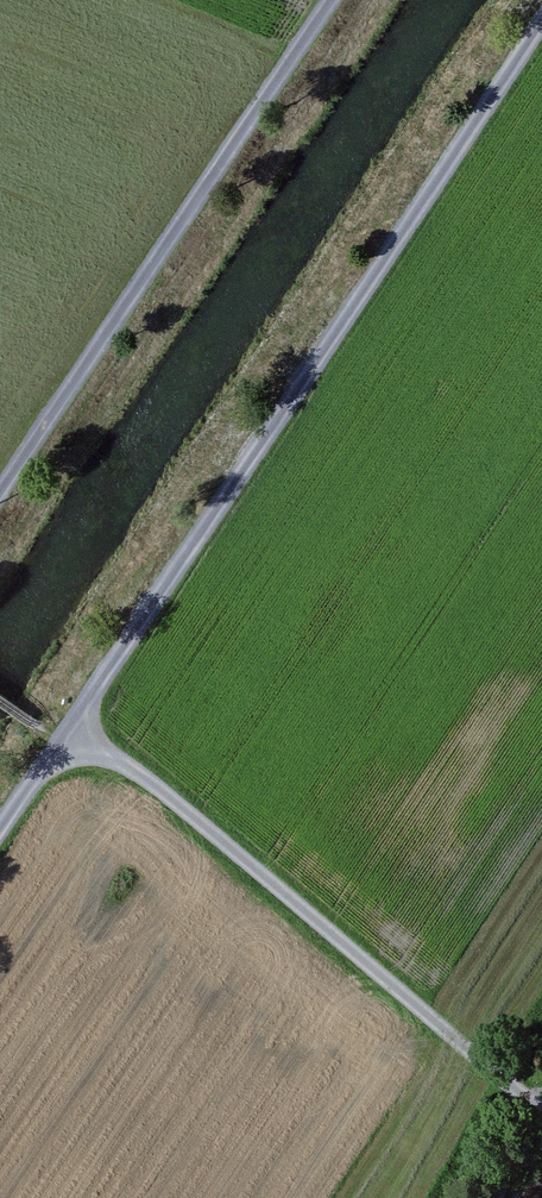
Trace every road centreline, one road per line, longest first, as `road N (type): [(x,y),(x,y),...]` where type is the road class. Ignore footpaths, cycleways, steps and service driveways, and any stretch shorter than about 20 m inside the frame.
road 1 (track): [(541,27),(0,834)]
road 2 (track): [(345,0),(0,511)]
road 3 (track): [(541,1104),(76,722)]

